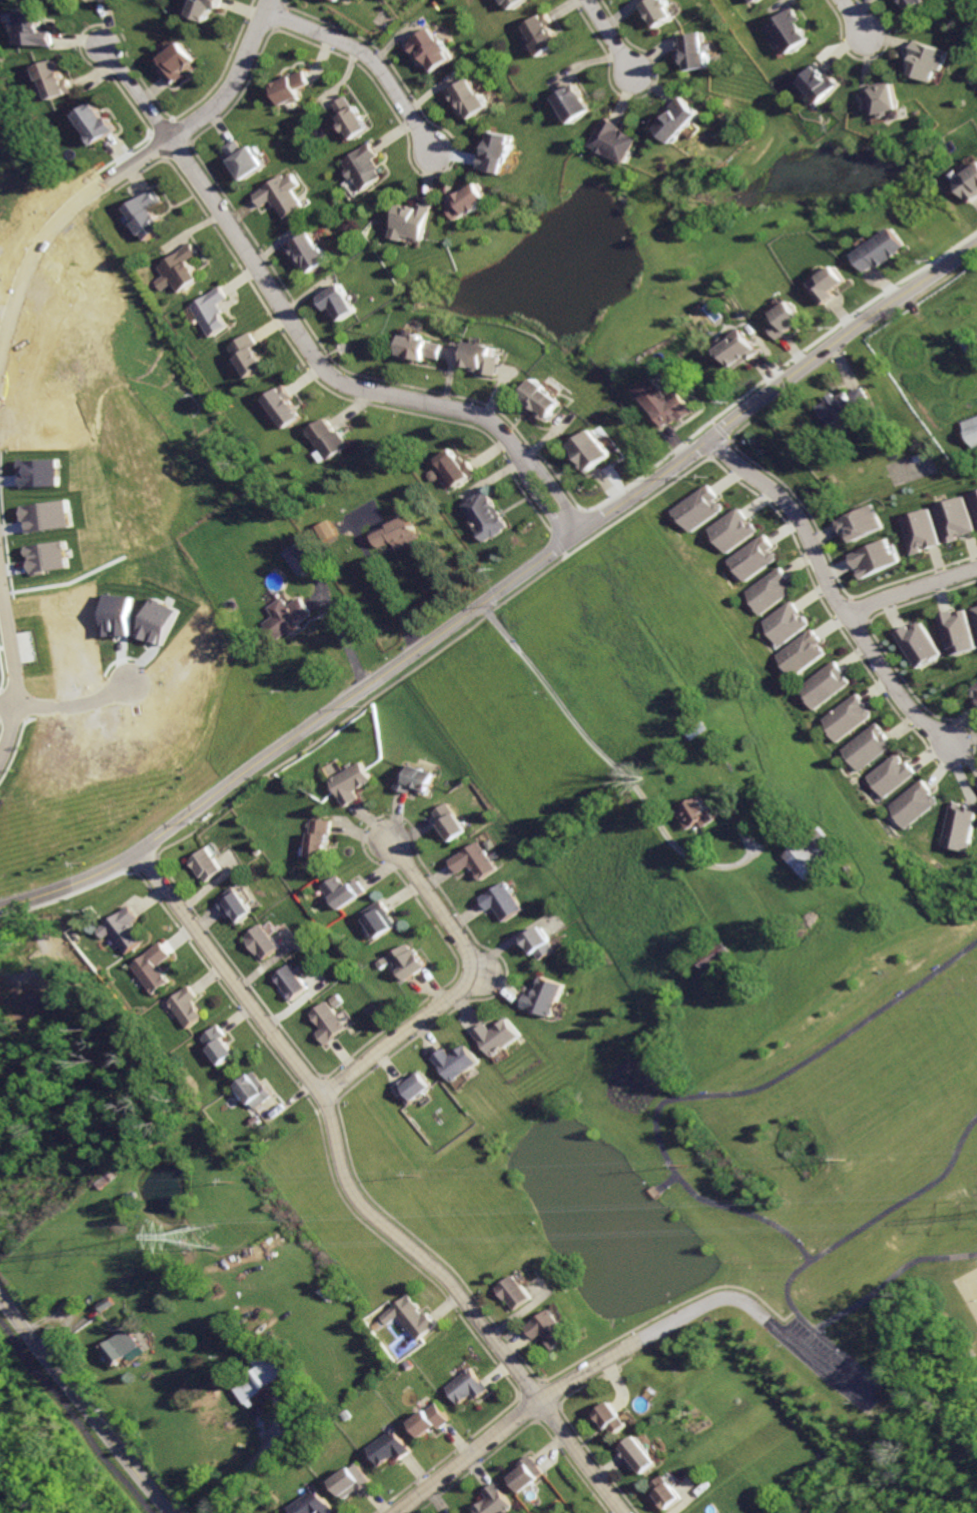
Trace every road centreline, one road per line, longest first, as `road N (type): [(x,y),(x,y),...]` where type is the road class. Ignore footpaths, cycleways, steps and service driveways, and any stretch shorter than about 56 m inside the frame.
road 1 (residential): [(976,245),(340,715),(140,850),(0,908)]
road 2 (residential): [(140,850),(327,1105),(351,1192),(450,1284),(622,1512)]
road 3 (residential): [(104,46),(328,375),(493,421),(526,459)]
road 4 (residential): [(714,436),(787,509),(909,702),(957,742)]
road 5 (residential): [(322,1097),(468,990),(478,974),(389,842)]
road 6 (residential): [(391,1512),(511,1421),(644,1342)]
road 7 (residential): [(0,1303),(167,1512)]
road 8 (residential): [(263,13),(359,52),(435,154)]
road 9 (residential): [(0,360),(25,269),(54,227),(102,182)]
road 10 (residential): [(102,182),(203,117),(235,76)]
road 11 (residential): [(976,566),(850,619)]
road 12 (residential): [(10,707),(82,703),(127,684)]

